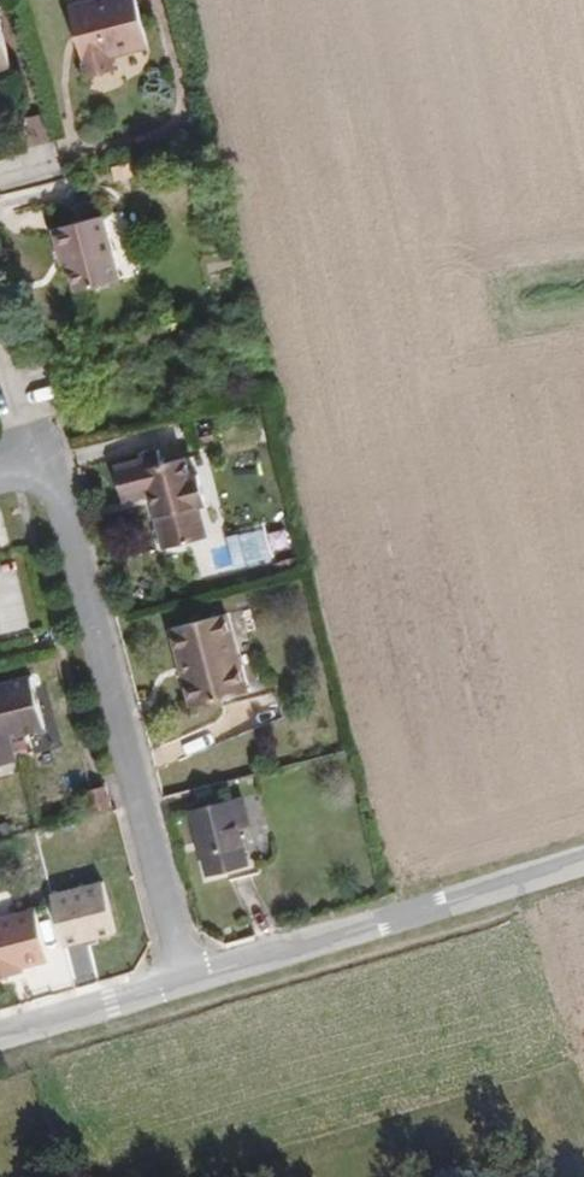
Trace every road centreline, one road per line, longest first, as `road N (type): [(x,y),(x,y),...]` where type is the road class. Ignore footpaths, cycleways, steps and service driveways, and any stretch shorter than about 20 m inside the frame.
road 1 (residential): [(53,465),(183,982)]
road 2 (tertiary): [(183,982),(583,862)]
road 3 (tertiary): [(0,1032),(183,982)]

